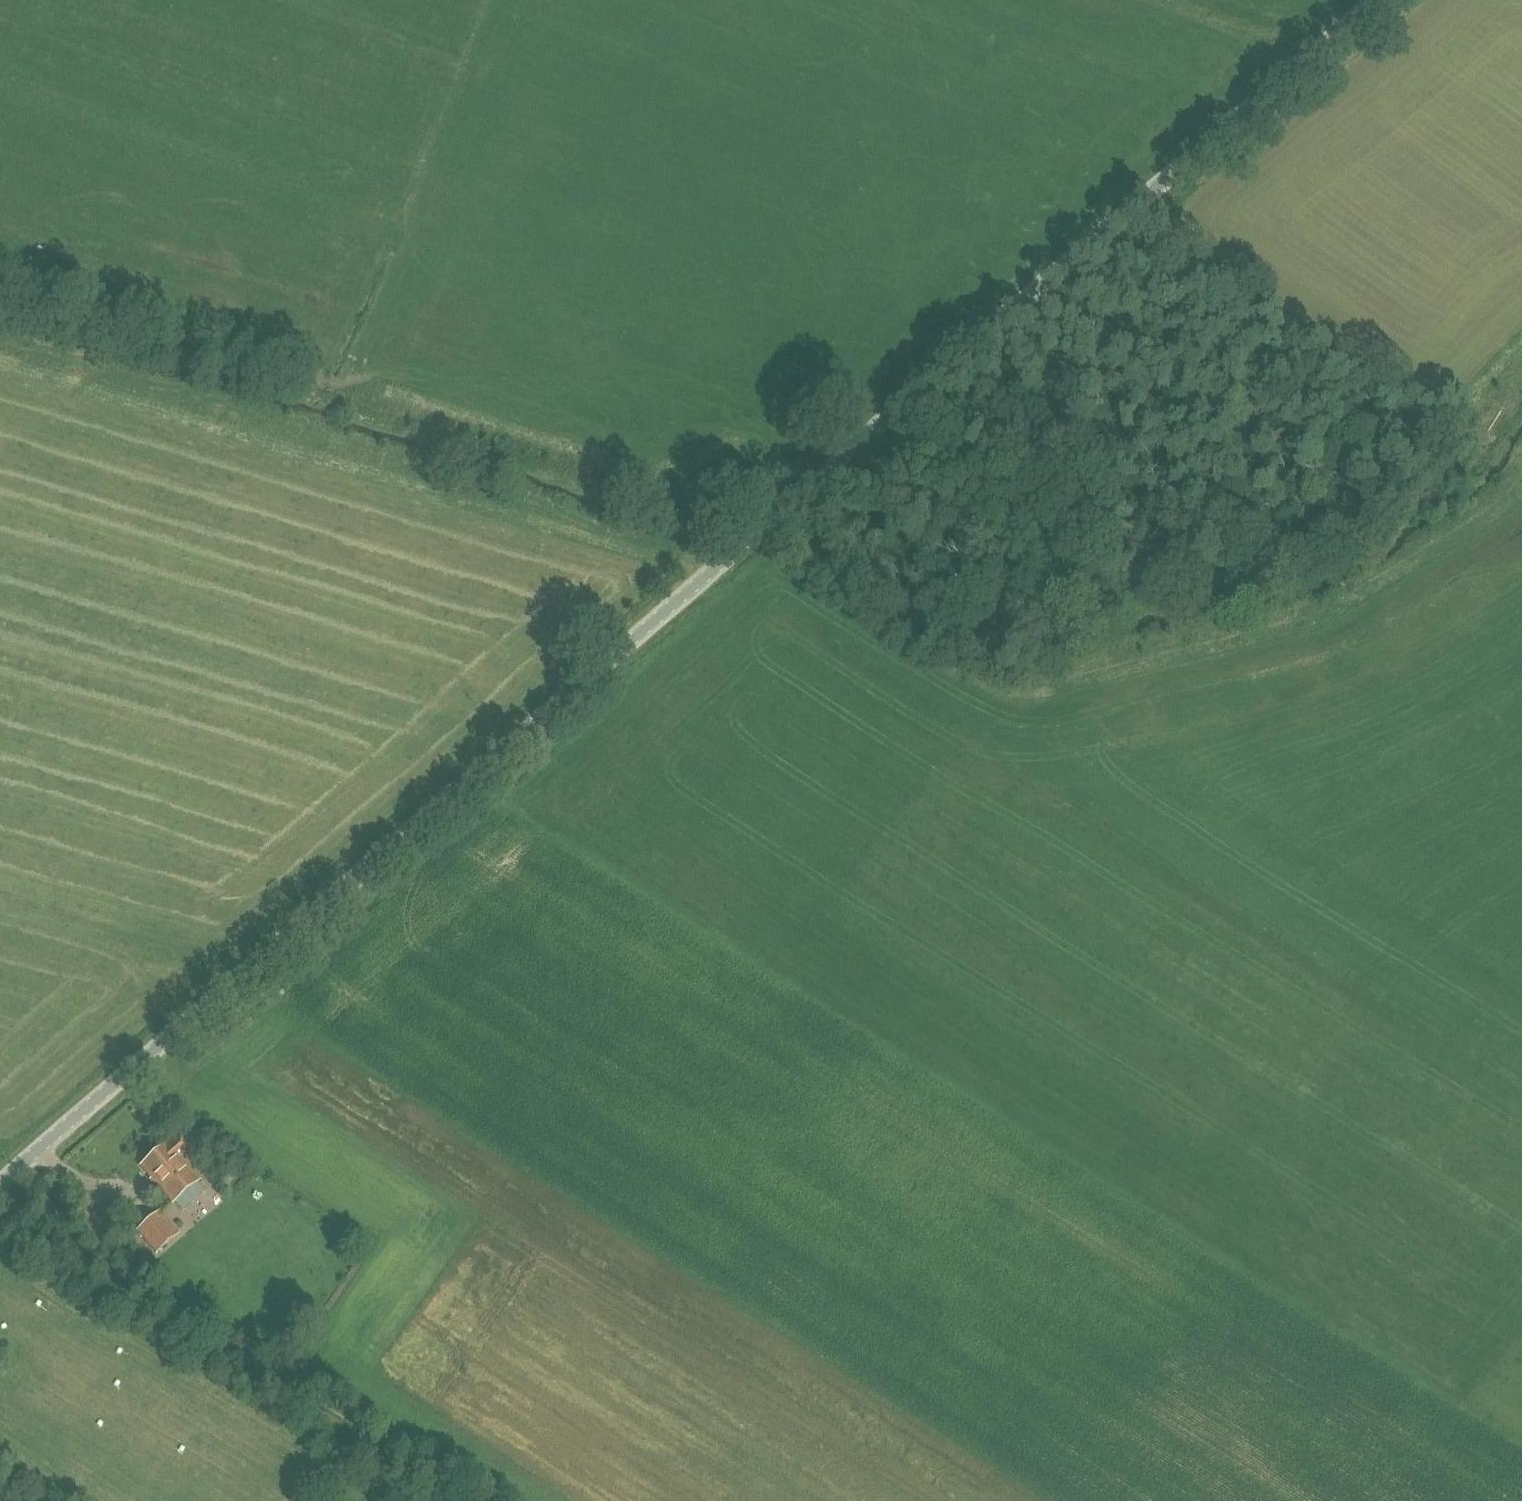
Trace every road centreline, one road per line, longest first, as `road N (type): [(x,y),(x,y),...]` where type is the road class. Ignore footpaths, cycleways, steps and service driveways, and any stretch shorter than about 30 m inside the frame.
road 1 (unclassified): [(0,1186),(1380,0)]

